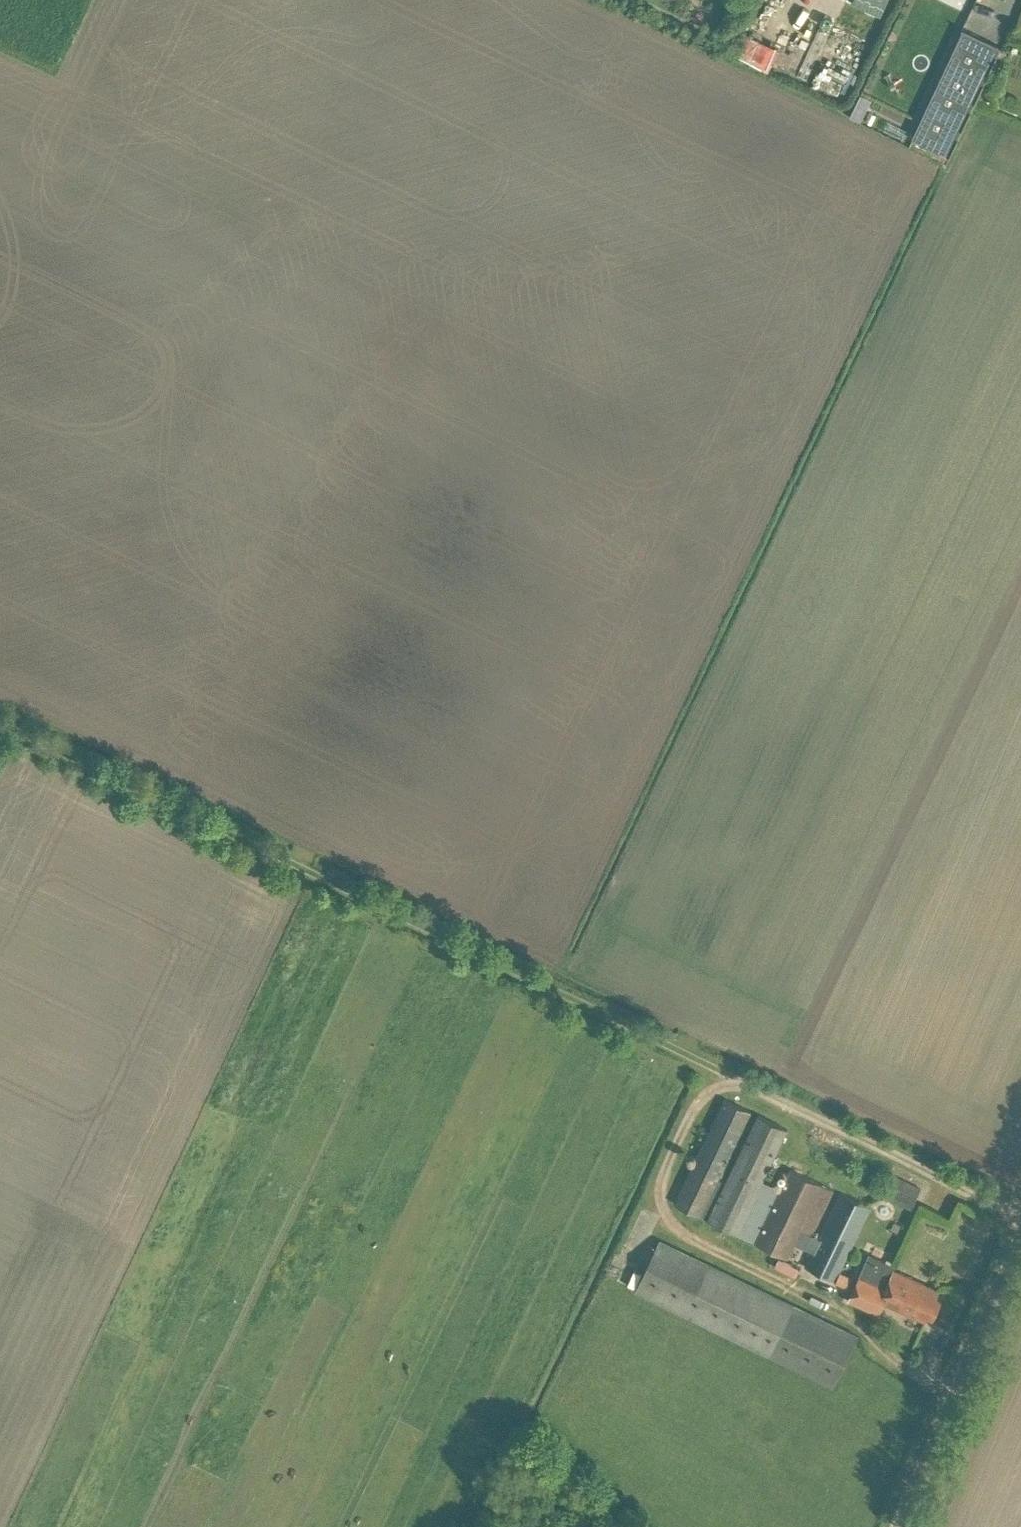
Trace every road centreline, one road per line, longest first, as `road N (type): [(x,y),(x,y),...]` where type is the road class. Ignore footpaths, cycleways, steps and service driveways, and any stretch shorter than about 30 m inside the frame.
road 1 (track): [(1020,1214),(0,724)]
road 2 (unclassified): [(901,1526),(1020,1244)]

